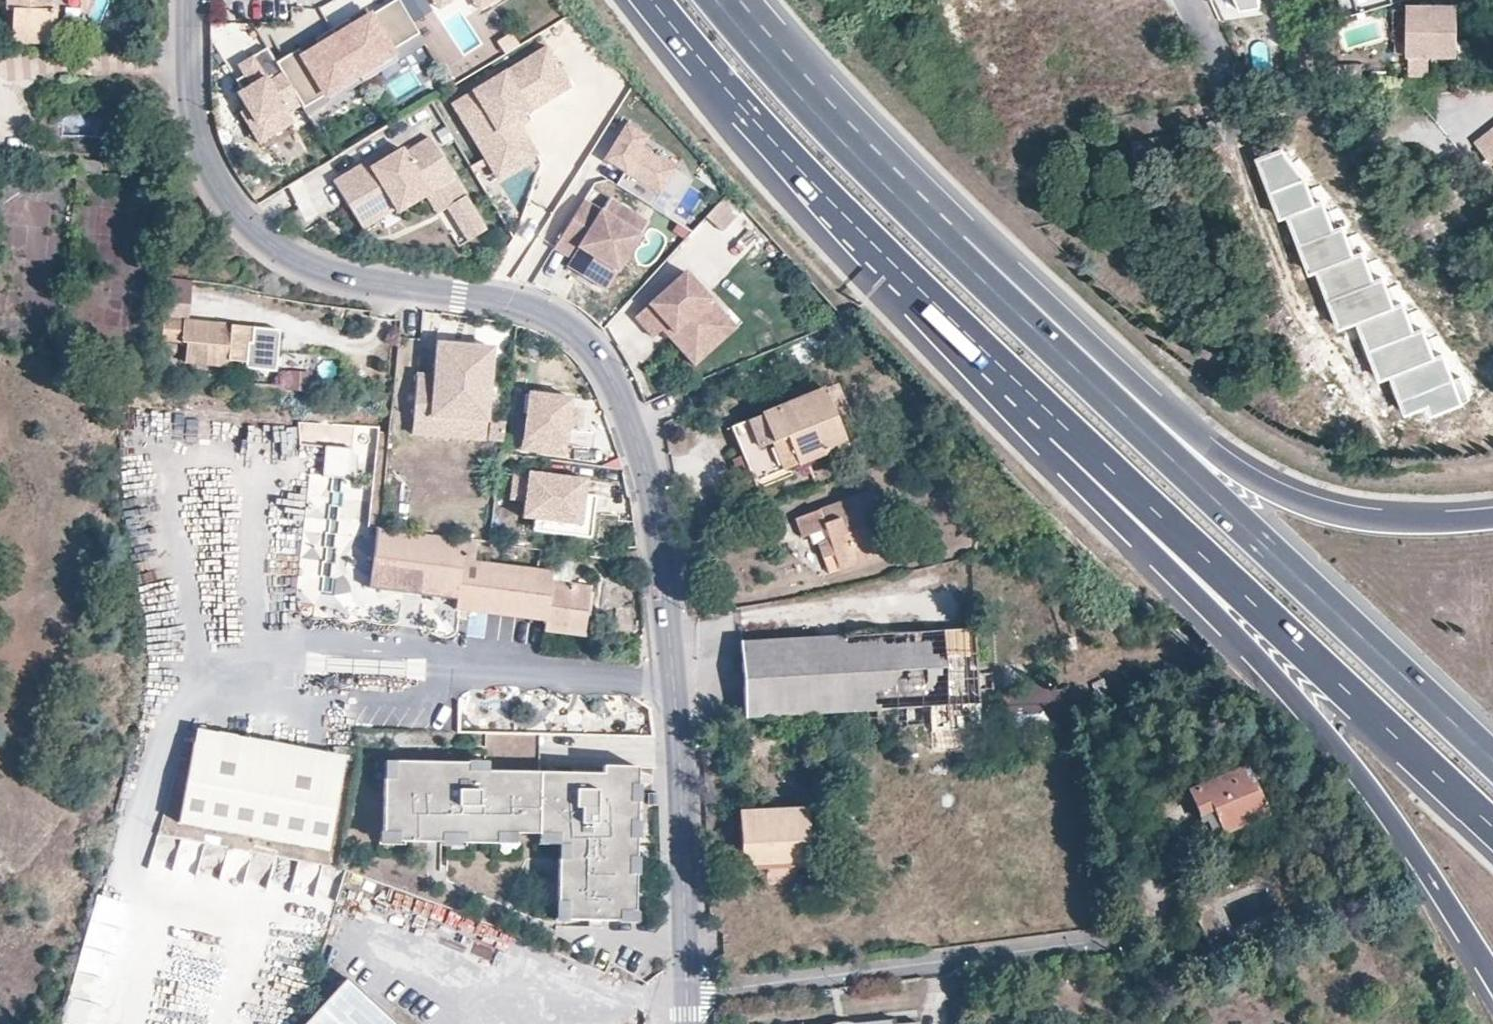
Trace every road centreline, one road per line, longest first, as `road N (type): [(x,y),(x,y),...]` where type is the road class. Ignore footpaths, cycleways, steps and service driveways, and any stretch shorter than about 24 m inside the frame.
road 1 (residential): [(187,0),(190,110),(201,148),(254,232),(325,272),(519,303),(570,326),(599,355),(628,405),(653,497),(677,697),(688,997)]
road 2 (trunk): [(1492,762),(982,280),(718,0)]
road 3 (trunk): [(1492,507),(1431,517),(1344,509),(1239,456),(1081,334),(864,127),(745,0)]
road 4 (trunk): [(890,264),(1061,457),(1287,685),(1416,849),(1492,972)]
road 5 (trunk): [(890,264),(1492,836)]
road 6 (residential): [(688,997),(1083,943)]
road 7 (trunk): [(653,0),(890,264)]
road 8 (residential): [(1189,0),(1240,111)]

